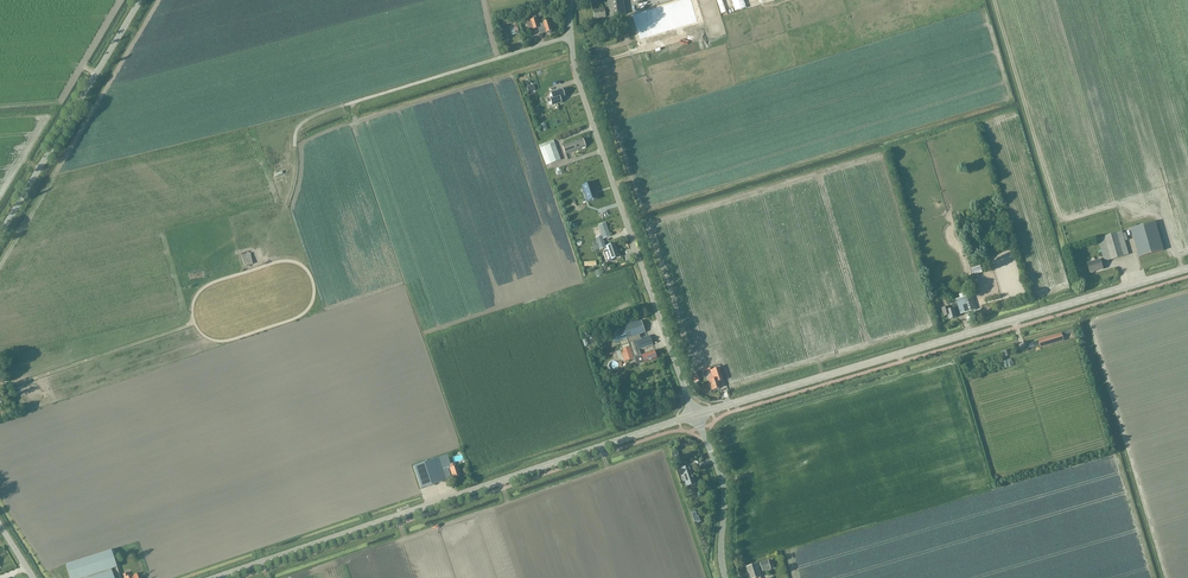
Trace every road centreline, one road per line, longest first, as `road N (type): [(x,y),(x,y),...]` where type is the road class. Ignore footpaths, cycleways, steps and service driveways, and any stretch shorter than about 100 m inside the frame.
road 1 (tertiary): [(695,415),(1187,269)]
road 2 (tertiary): [(216,577),(695,415)]
road 3 (unclassified): [(695,415),(578,82),(570,37)]
road 4 (unclassified): [(0,231),(137,0)]
road 5 (unclassified): [(345,105),(570,37)]
road 6 (track): [(194,323),(0,386)]
road 7 (unclassified): [(725,577),(722,479),(695,415)]
road 8 (track): [(271,219),(292,192),(298,127),(345,105)]

